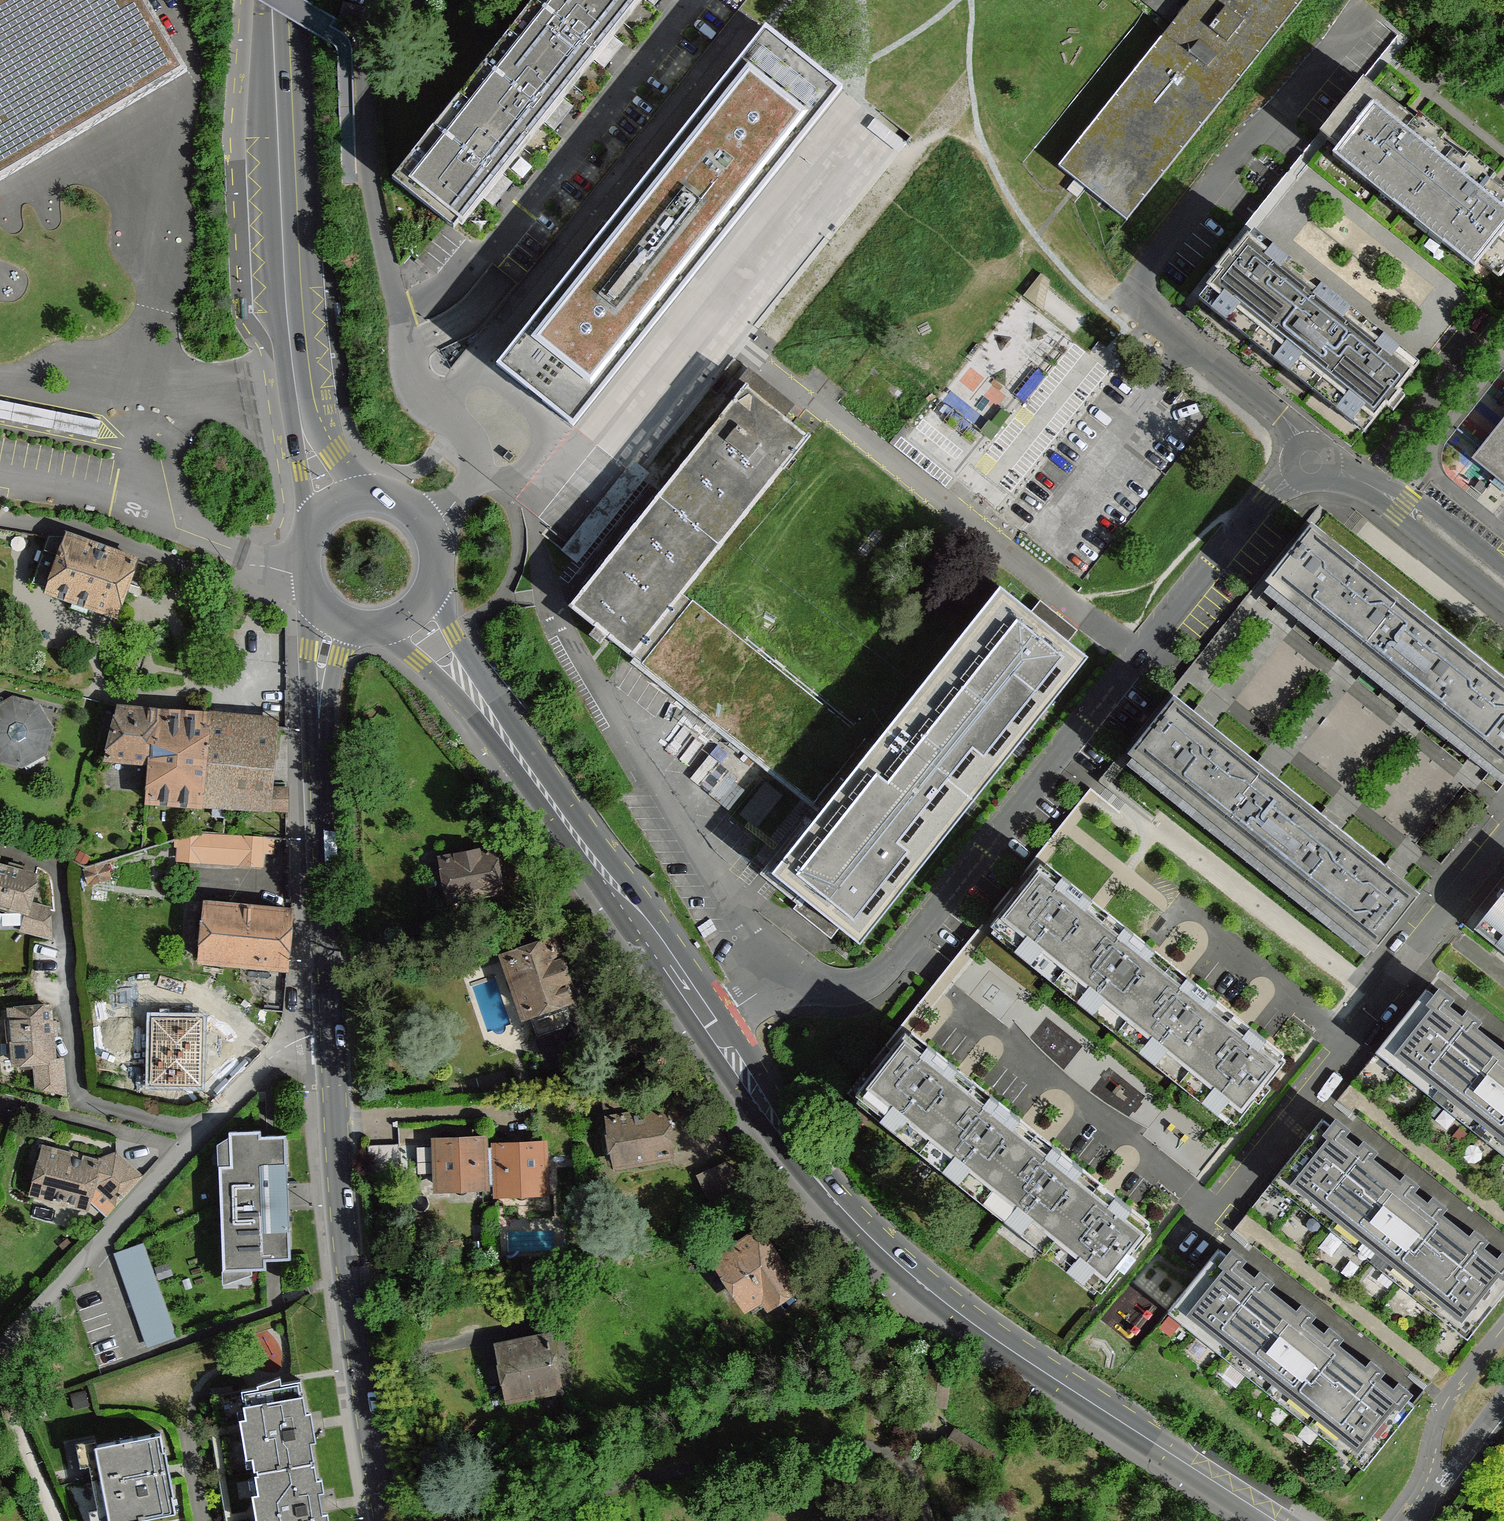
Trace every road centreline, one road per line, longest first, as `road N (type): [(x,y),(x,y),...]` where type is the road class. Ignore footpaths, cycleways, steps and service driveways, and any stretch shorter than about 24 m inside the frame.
road 1 (residential): [(784,957),(813,982),(839,989),(892,966),(1137,655),(1268,500),(1312,462),(1390,497),(1503,585)]
road 2 (tertiary): [(716,1030),(805,1165),(915,1278),(1274,1520)]
road 3 (residential): [(1503,844),(1199,1234)]
road 4 (secondary): [(387,1520),(347,1267),(332,1031)]
road 5 (residential): [(200,1130),(86,1102),(77,1090),(62,884),(49,863),(0,841)]
road 6 (residential): [(784,957),(740,920),(560,629)]
road 7 (secondary): [(296,331),(280,0)]
road 8 (tertiary): [(528,766),(716,1030)]
road 9 (residential): [(0,1351),(200,1130)]
road 10 (secondary): [(332,1031),(320,758)]
road 11 (tertiary): [(528,766),(434,575)]
road 12 (secondary): [(296,331),(294,429),(306,532)]
road 13 (tertiary): [(383,629),(528,766)]
road 14 (secondary): [(376,495),(324,429),(296,331)]
road 15 (residential): [(200,1130),(275,1053),(332,1031)]
road 16 (secondary): [(314,605),(309,688),(320,758)]
road 17 (residential): [(1409,1520),(1503,1400)]
road 18 (secondary): [(320,758),(328,691),(349,628)]
road 19 (track): [(55,1520),(12,1404)]

